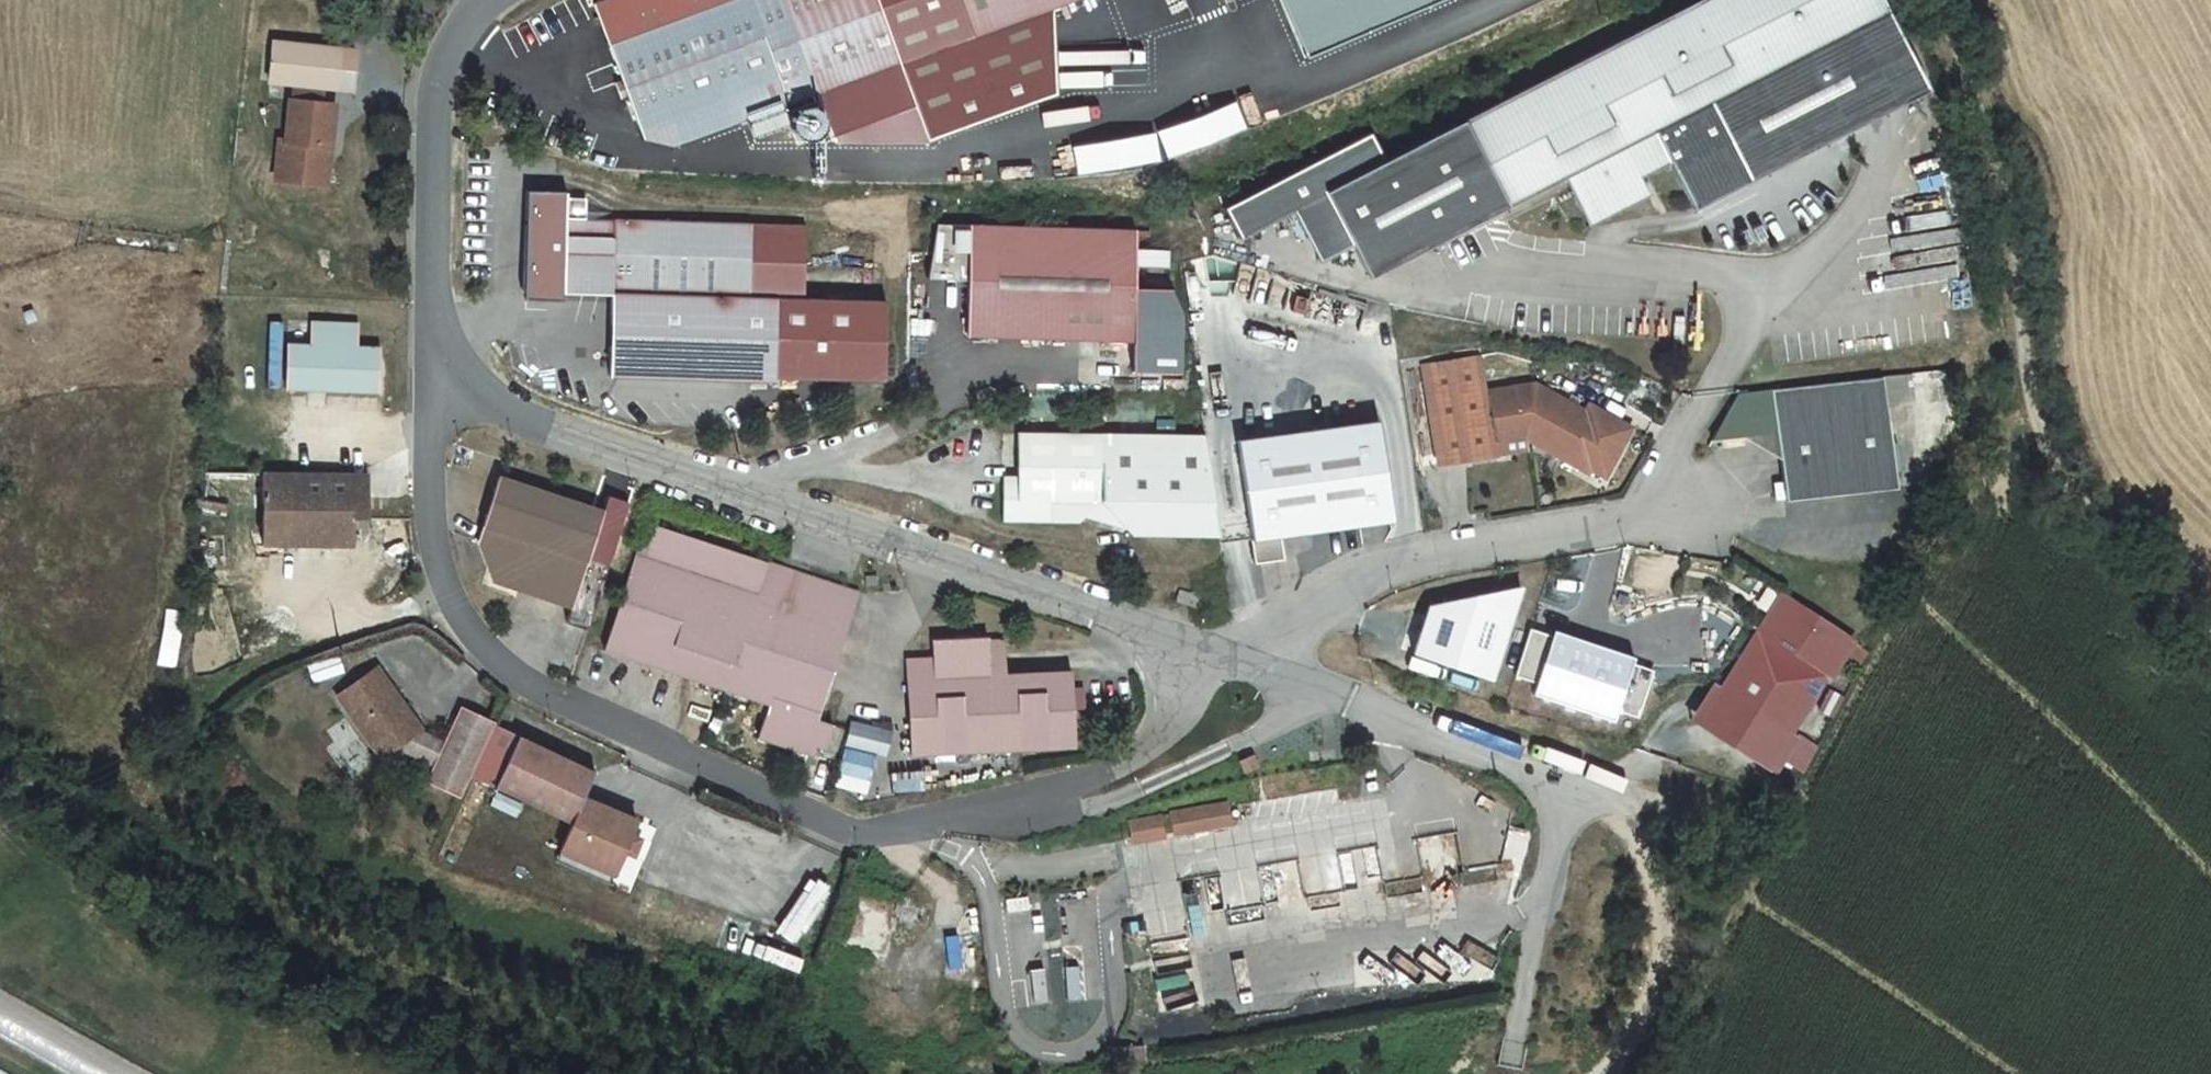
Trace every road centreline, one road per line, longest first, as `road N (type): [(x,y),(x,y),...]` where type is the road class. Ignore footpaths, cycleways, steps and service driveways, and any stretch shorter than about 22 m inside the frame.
road 1 (residential): [(429,321),(422,480),(428,570),(462,642),(526,713),(852,837),(1016,808),(1140,756),(1173,719),(1178,677),(1158,638)]
road 2 (residential): [(1158,638),(550,433),(469,385),(429,321)]
road 3 (track): [(2210,636),(2086,514),(2034,408),(2010,240),(1931,0)]
road 4 (residential): [(1872,521),(1635,522),(1379,569),(1222,661)]
road 5 (residential): [(429,321),(427,131),(439,69),(458,27),(483,0)]
road 6 (track): [(1609,797),(1633,826),(1662,905),(1660,971),(1633,1036),(1603,1073)]
road 7 (residential): [(1345,704),(1222,661)]

